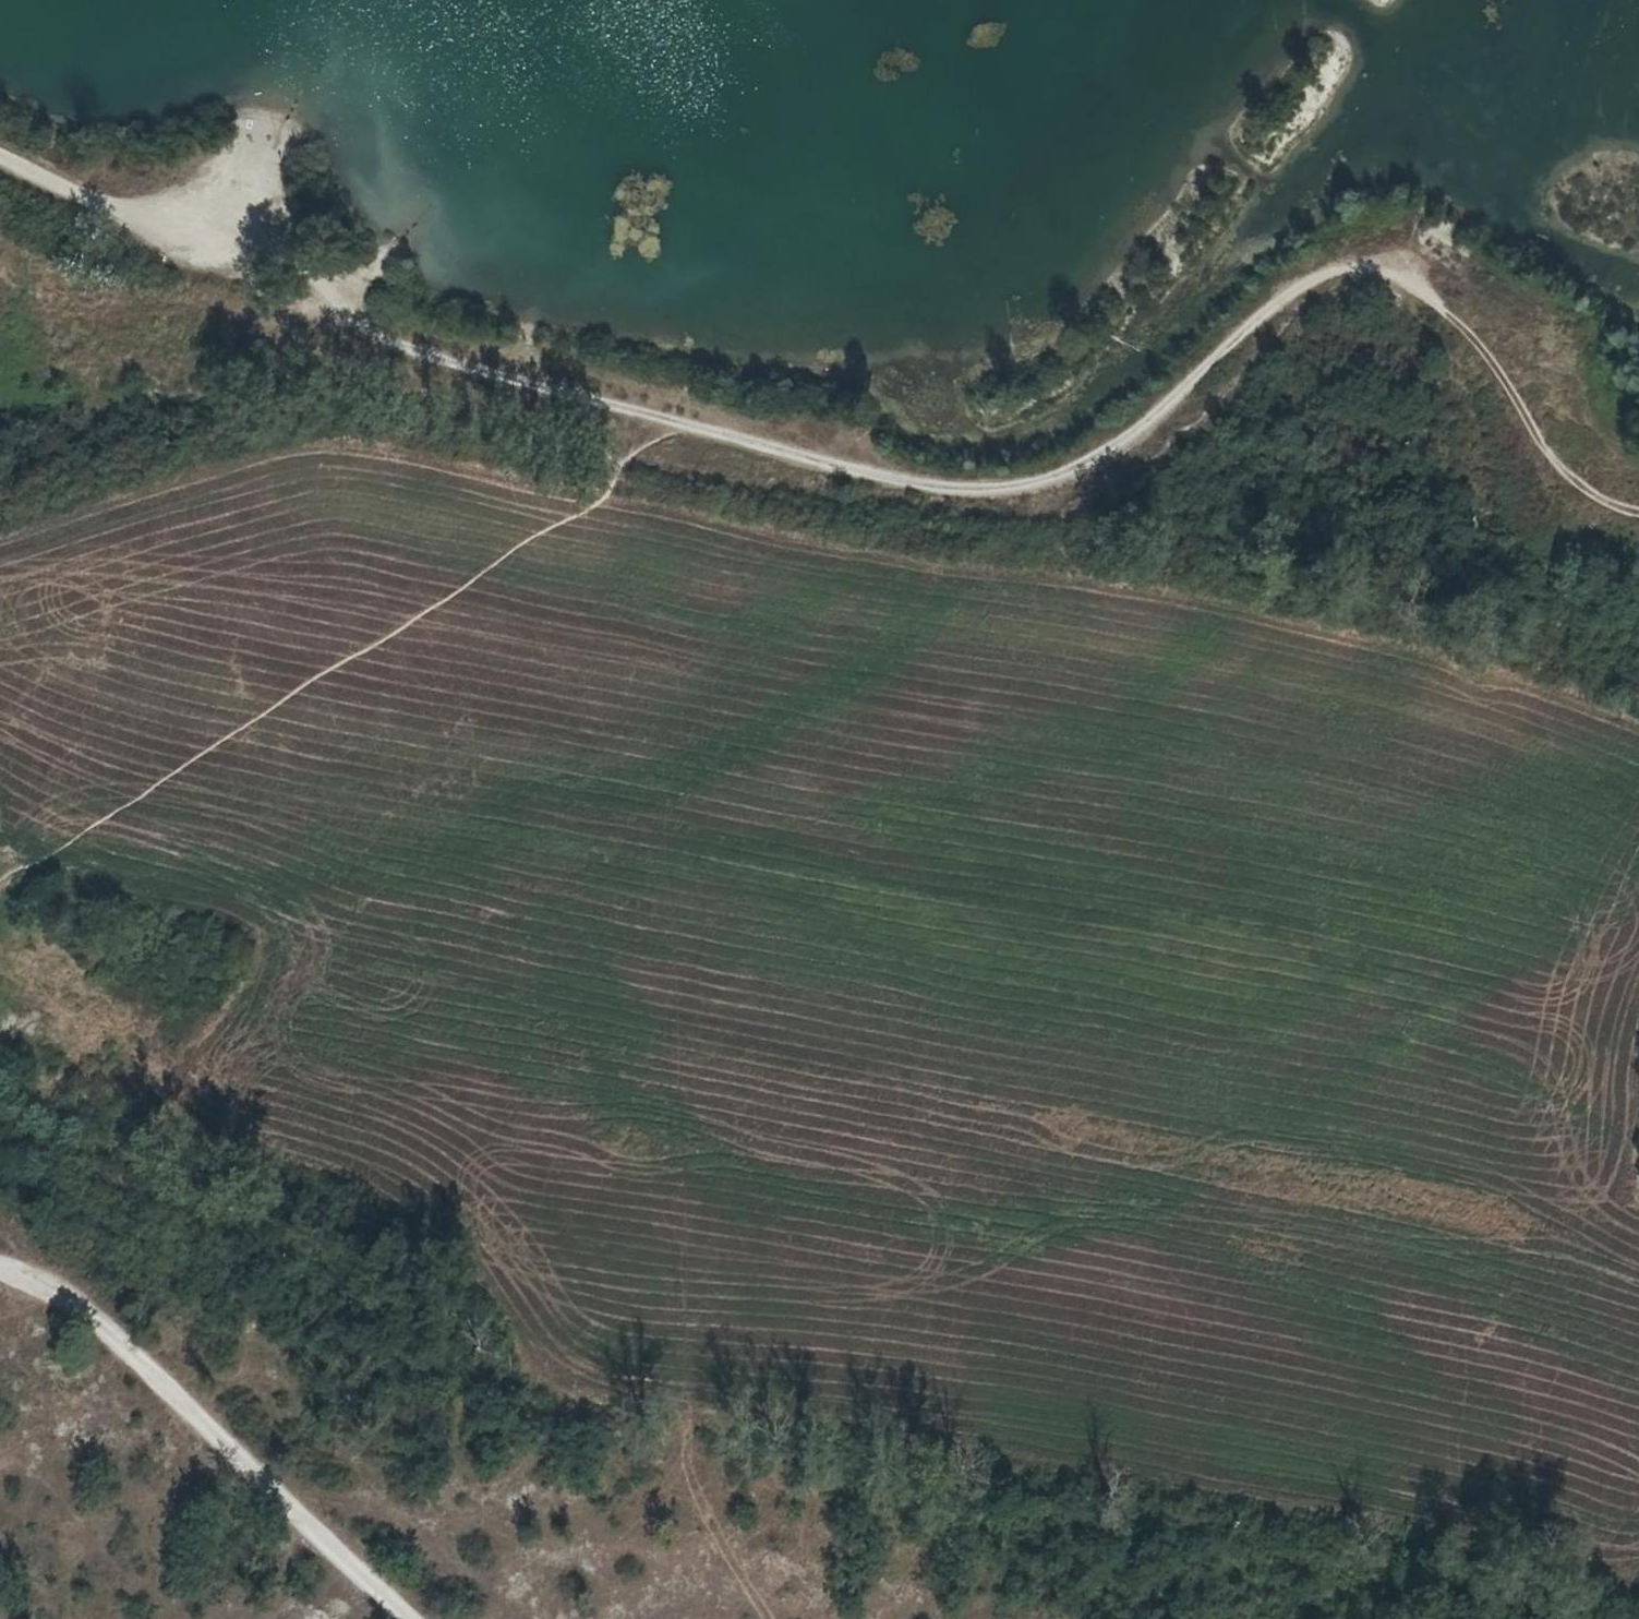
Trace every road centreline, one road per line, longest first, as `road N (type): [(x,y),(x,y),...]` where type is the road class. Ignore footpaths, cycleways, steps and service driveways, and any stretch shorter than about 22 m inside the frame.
road 1 (track): [(1454,315),(1409,286),(1356,277),(1284,298),(1112,447),(1037,483),(967,489),(878,480),(392,343),(290,303),(0,156)]
road 2 (track): [(406,1618),(65,1296),(0,1272)]

